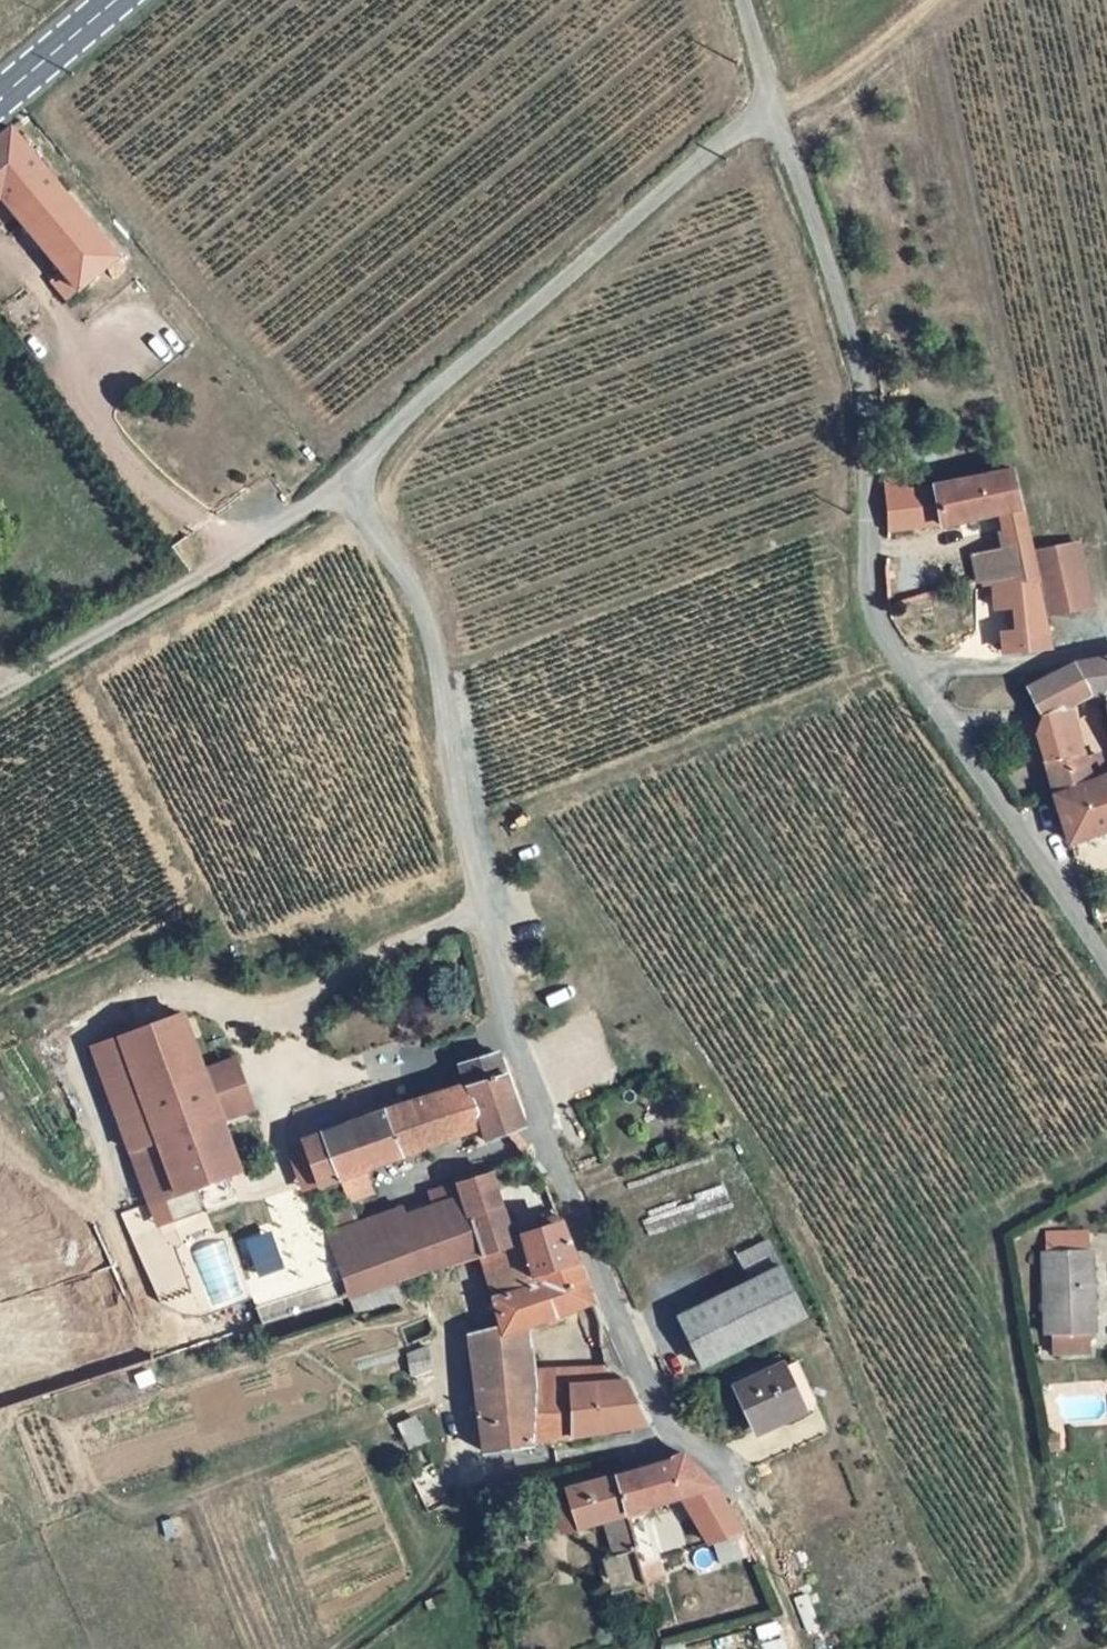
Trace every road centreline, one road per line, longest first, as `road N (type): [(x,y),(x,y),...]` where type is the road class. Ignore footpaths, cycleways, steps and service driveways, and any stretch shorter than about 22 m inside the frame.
road 1 (residential): [(765,1544),(735,1463),(662,1414),(569,1177),(478,901),(448,691),(422,586),(348,482)]
road 2 (unclassified): [(777,111),(863,359),(873,604),(1106,960)]
road 3 (unclassified): [(348,482),(392,423),(739,129),(777,111)]
road 4 (track): [(348,482),(208,574),(0,691)]
road 5 (track): [(777,111),(838,78),(937,0)]
road 6 (primary): [(113,0),(0,96)]
road 7 (track): [(1106,1549),(1028,1634),(1004,1648)]

